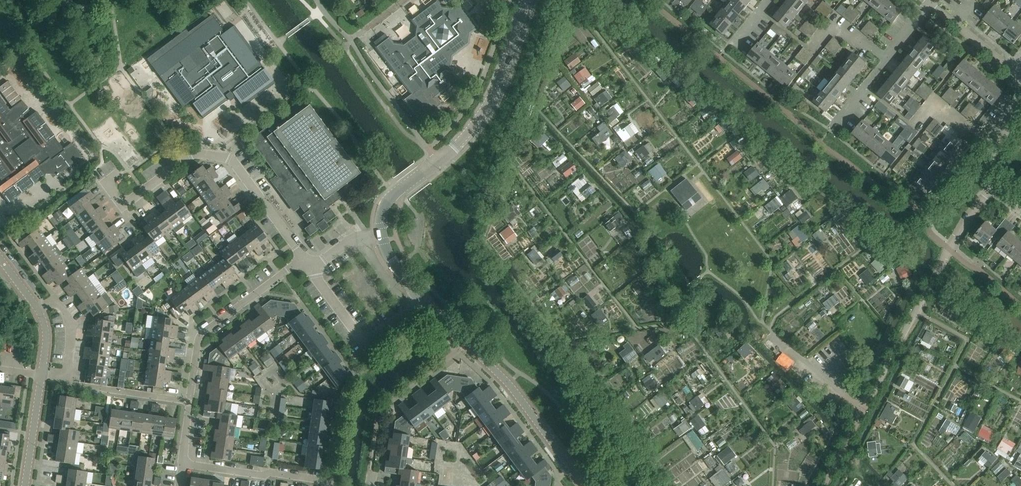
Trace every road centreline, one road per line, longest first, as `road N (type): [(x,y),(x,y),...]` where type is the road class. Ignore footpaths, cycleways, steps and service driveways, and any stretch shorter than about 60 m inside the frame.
road 1 (residential): [(304,260),(231,159),(197,153),(122,205),(105,184),(120,174)]
road 2 (tertiary): [(527,0),(488,102),(454,147),(389,198),(381,236)]
road 3 (residential): [(862,412),(958,233),(992,187)]
road 4 (tertiary): [(422,300),(502,377),(587,485)]
road 5 (residential): [(304,260),(201,334),(190,402)]
road 6 (residential): [(312,269),(365,342),(422,300)]
road 7 (residential): [(330,485),(182,465)]
road 8 (residential): [(838,119),(930,3)]
road 9 (residential): [(190,402),(67,378)]

